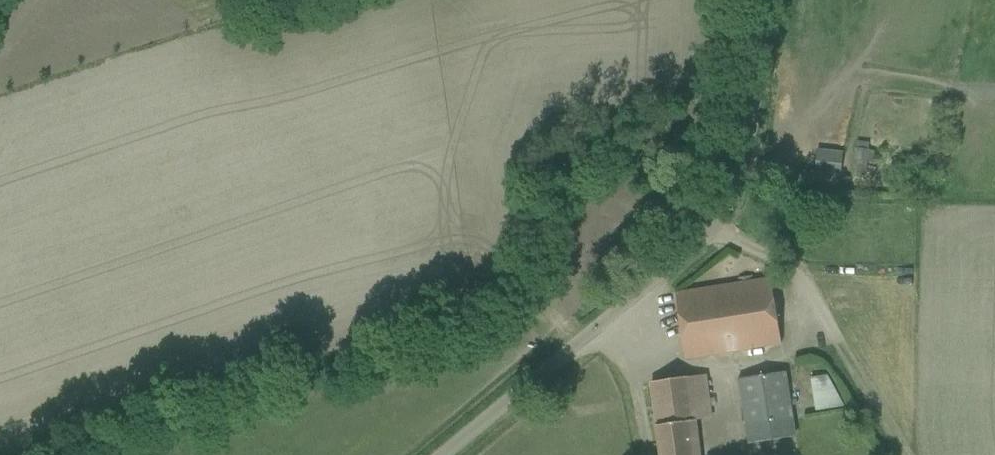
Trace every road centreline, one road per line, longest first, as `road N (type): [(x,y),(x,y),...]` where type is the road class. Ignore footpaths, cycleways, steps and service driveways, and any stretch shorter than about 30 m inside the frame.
road 1 (unclassified): [(443,454),(682,256),(725,207),(747,145),(764,0)]
road 2 (track): [(901,454),(791,272),(709,228)]

